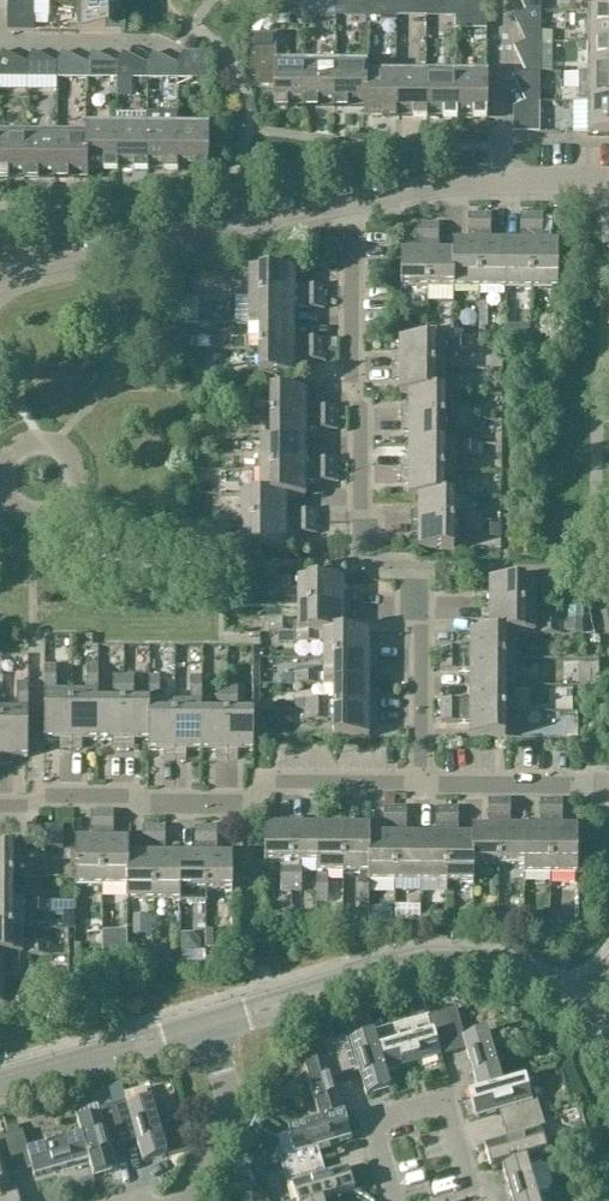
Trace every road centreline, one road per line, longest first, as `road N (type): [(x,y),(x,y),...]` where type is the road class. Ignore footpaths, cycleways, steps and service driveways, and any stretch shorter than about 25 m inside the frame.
road 1 (residential): [(419,782),(418,580),(363,549),(352,202)]
road 2 (residential): [(0,802),(234,798),(280,780),(419,782)]
road 3 (tertiary): [(580,1009),(505,970),(432,963),(211,1032)]
road 4 (residential): [(0,279),(25,266),(352,202)]
road 5 (residential): [(389,1200),(372,1118),(441,1096),(472,1197)]
road 6 (residential): [(352,202),(608,195)]
road 7 (tertiary): [(211,1032),(0,1091)]
road 8 (residential): [(608,788),(419,782)]
road 9 (residential): [(181,1200),(228,1108),(211,1032)]

